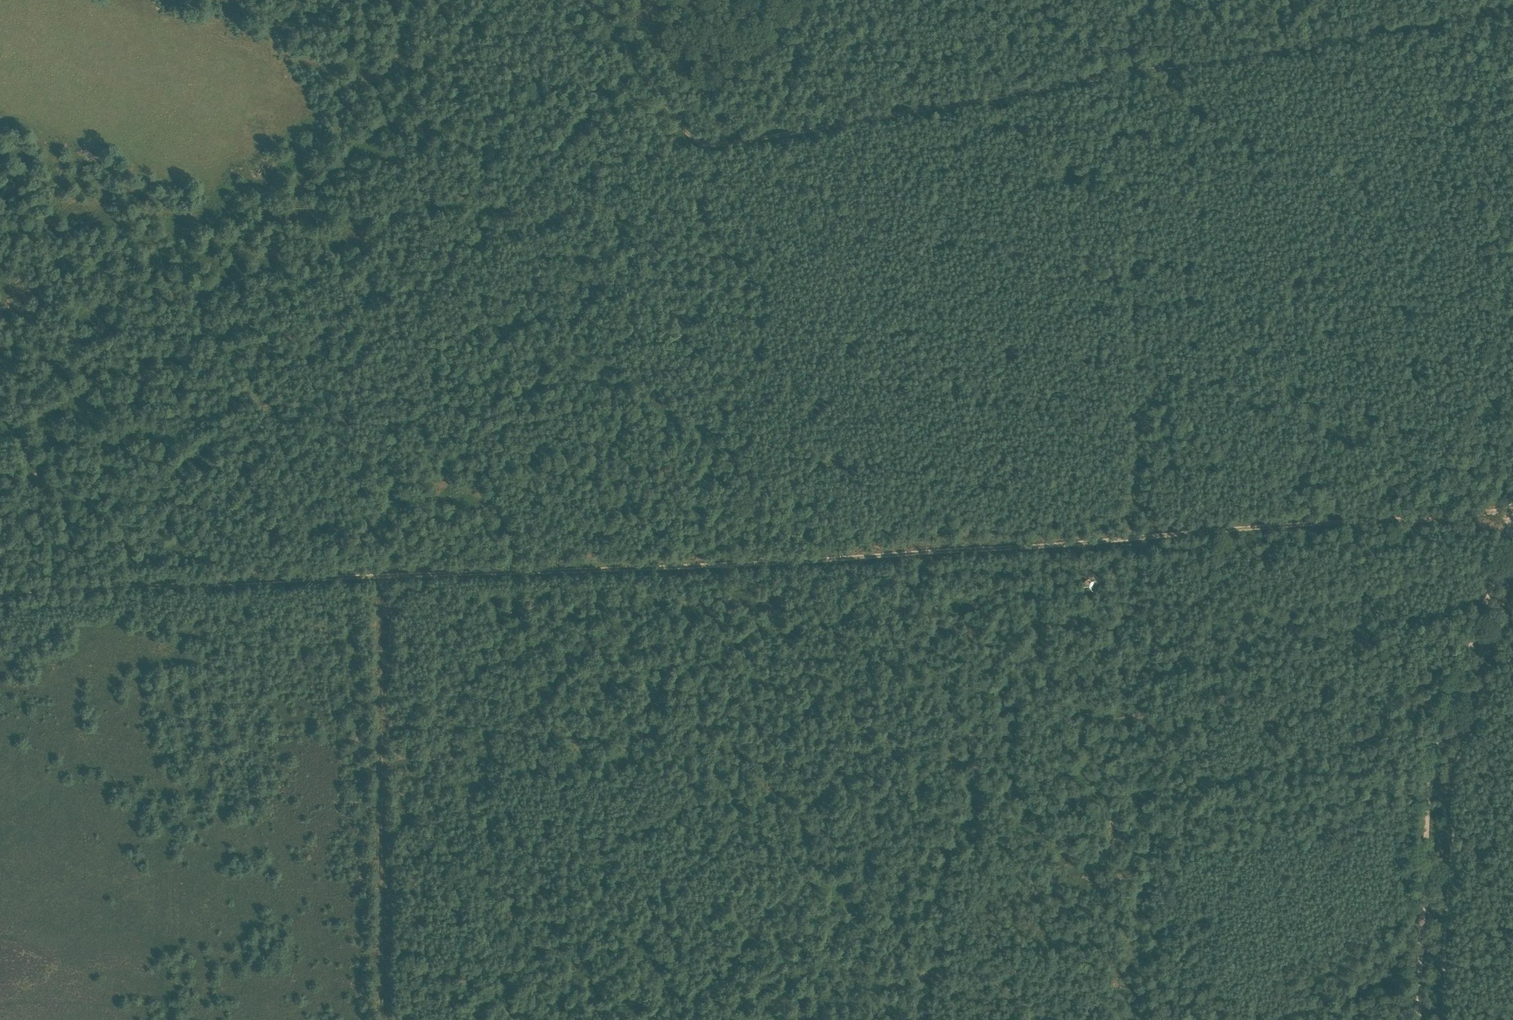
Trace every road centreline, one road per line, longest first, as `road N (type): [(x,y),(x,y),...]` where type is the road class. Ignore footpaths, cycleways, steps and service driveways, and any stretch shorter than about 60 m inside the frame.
road 1 (track): [(1512,523),(0,592)]
road 2 (track): [(586,0),(679,114),(698,132),(722,136),(1512,5)]
road 3 (track): [(1417,1019),(1428,811),(1455,685),(1512,518)]

